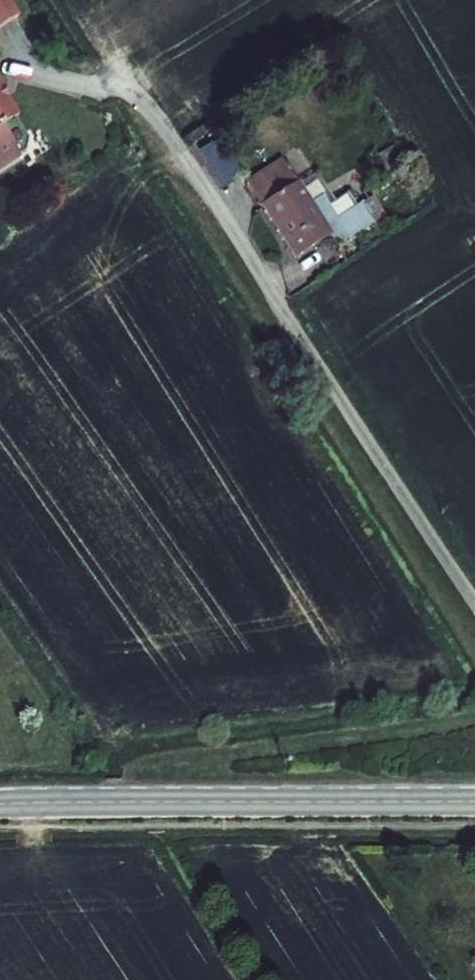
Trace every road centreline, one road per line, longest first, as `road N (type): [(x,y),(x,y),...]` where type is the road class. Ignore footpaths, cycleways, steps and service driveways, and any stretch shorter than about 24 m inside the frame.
road 1 (unclassified): [(93,86),(131,86),(474,602)]
road 2 (tertiary): [(474,802),(0,803)]

